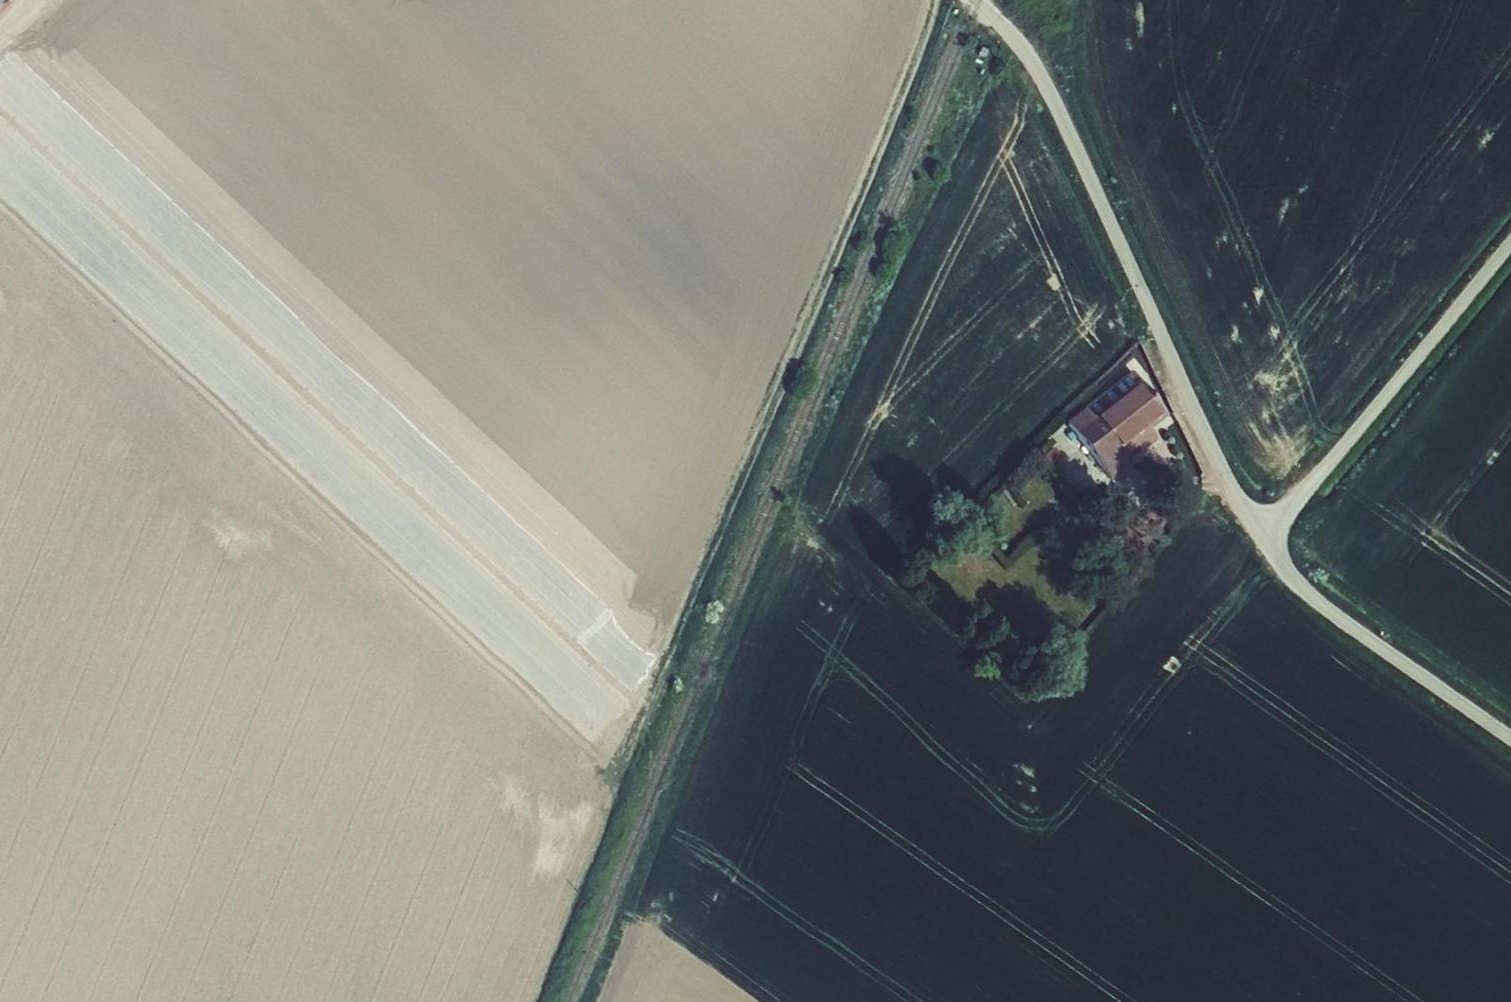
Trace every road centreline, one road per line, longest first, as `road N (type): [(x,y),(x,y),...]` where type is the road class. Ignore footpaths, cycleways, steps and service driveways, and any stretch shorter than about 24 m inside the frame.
road 1 (residential): [(1510,738),(1347,624),(1276,557),(1220,471),(1041,75),(974,0)]

